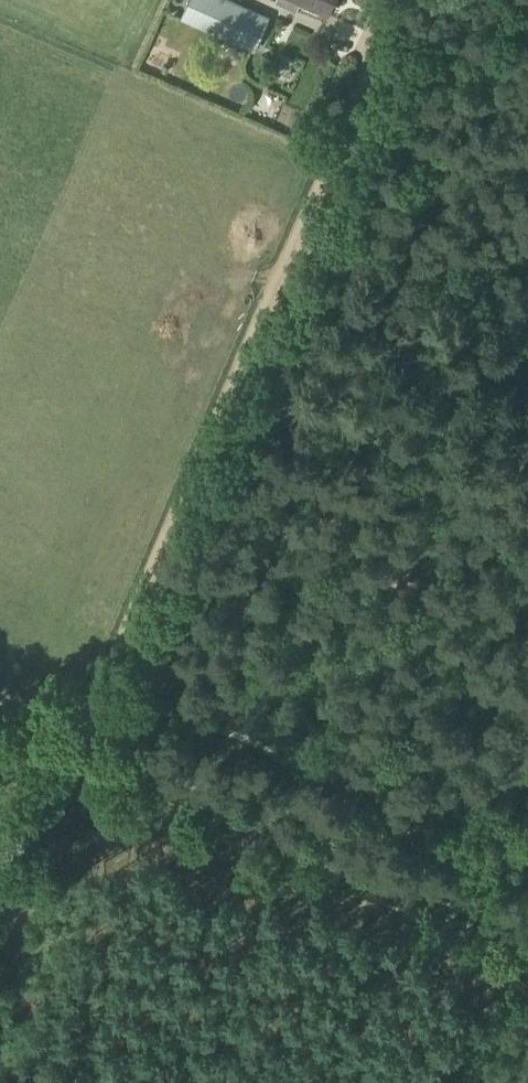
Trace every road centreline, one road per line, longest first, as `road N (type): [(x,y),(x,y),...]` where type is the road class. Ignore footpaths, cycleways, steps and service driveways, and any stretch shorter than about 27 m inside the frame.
road 1 (track): [(78,731),(399,0)]
road 2 (track): [(78,731),(527,933)]
road 3 (track): [(78,731),(80,748),(0,934)]
road 4 (track): [(390,20),(527,69)]

